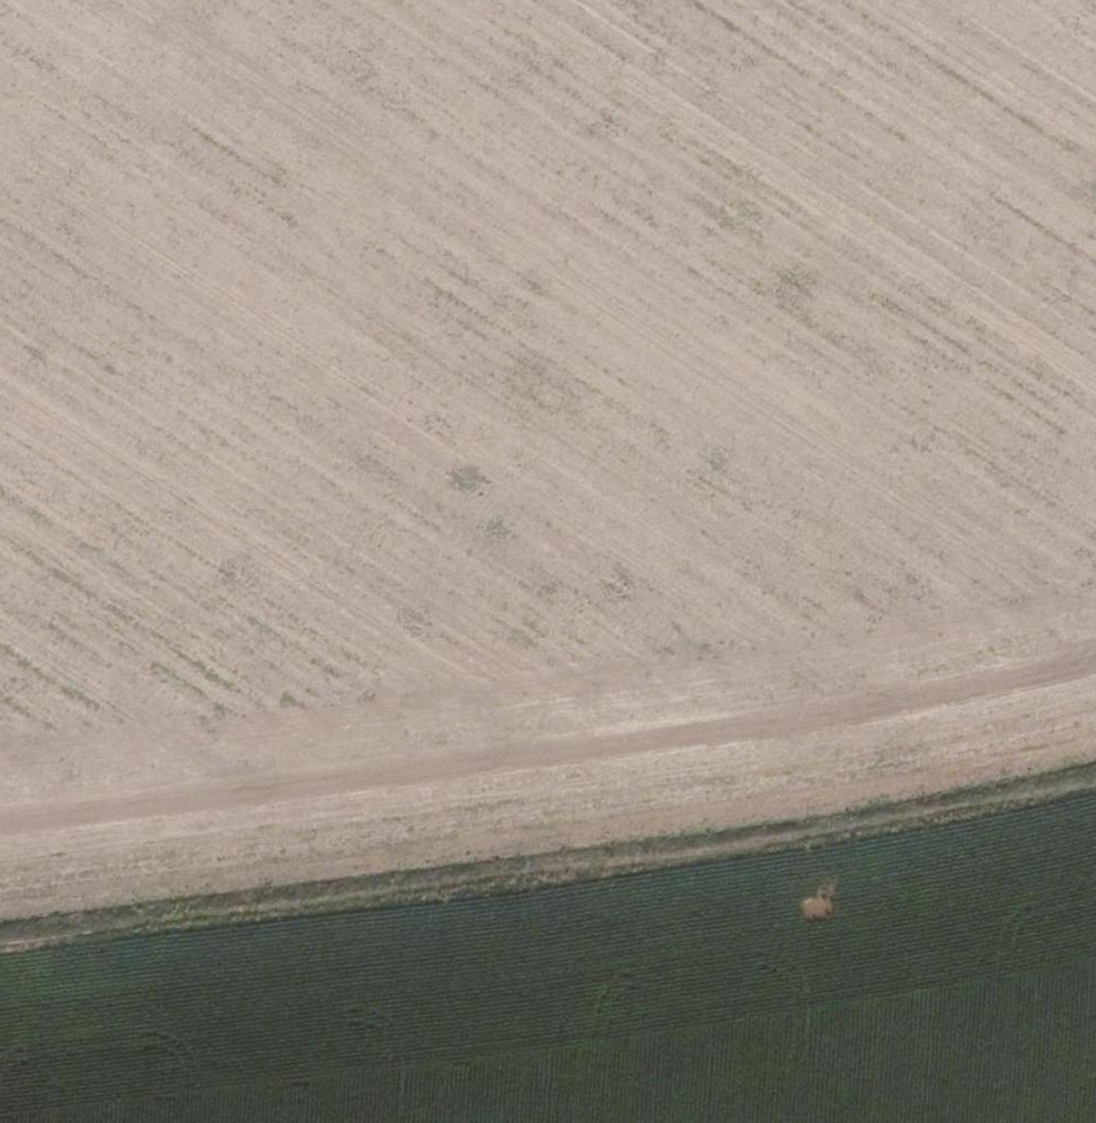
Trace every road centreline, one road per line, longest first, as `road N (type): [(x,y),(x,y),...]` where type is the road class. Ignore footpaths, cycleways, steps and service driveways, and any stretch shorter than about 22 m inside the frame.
road 1 (track): [(0,934),(806,832),(1095,774)]

